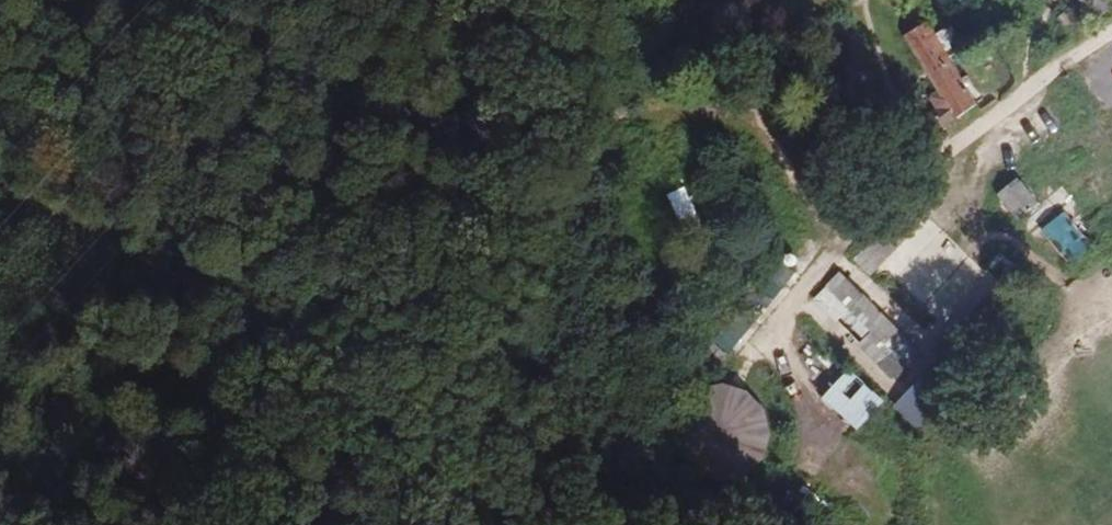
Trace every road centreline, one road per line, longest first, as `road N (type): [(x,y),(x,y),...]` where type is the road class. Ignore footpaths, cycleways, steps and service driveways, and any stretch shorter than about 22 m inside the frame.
road 1 (track): [(200,318),(337,335),(418,324),(465,295),(501,257),(597,128),(649,106),(720,111),(747,122),(768,139),(794,184),(829,206),(862,213),(1061,65)]
road 2 (track): [(0,206),(35,205),(131,249),(185,281),(200,318),(162,340),(144,365),(110,477),(107,524)]

